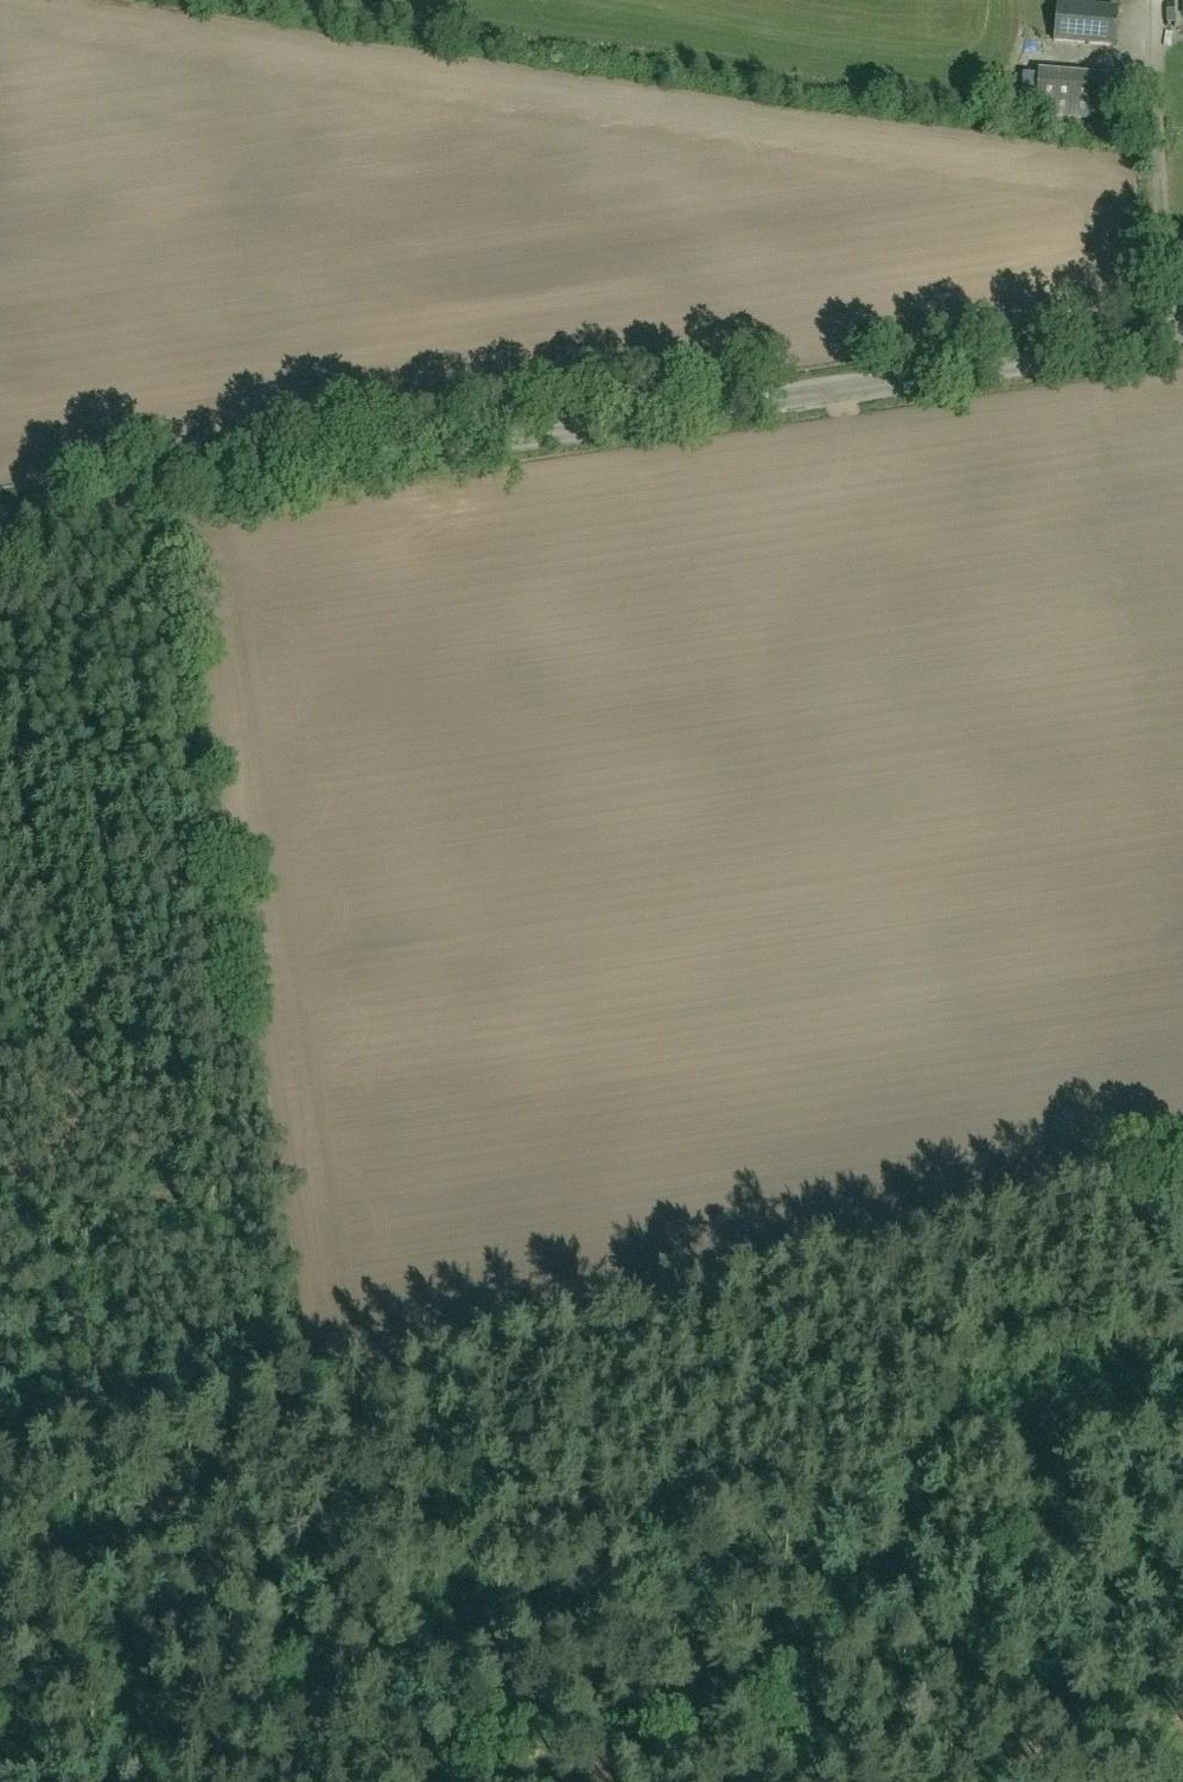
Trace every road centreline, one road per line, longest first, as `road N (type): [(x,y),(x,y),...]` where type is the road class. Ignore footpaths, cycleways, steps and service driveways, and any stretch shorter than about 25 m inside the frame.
road 1 (unclassified): [(0,515),(1182,341)]

